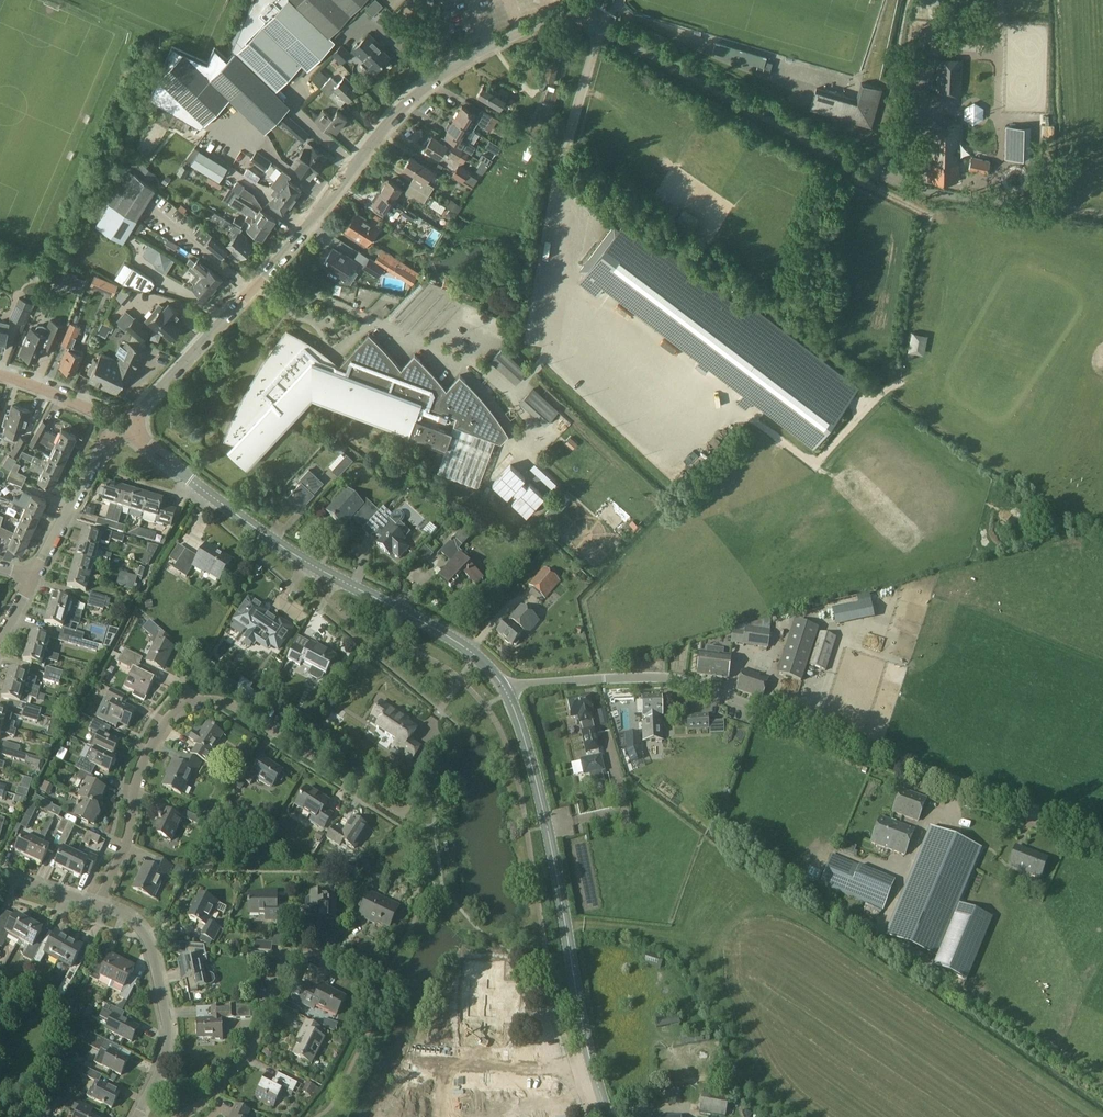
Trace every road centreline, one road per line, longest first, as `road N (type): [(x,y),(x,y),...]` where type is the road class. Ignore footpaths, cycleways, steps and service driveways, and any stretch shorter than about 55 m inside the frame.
road 1 (track): [(1094,1116),(787,908),(756,907),(705,939),(565,923)]
road 2 (residential): [(121,428),(412,97),(455,66)]
road 3 (residential): [(100,904),(126,850),(139,777),(156,736),(177,712),(205,699),(229,702),(406,813)]
road 4 (tertiary): [(506,693),(448,636),(303,560),(121,428)]
road 5 (tertiary): [(679,680),(1102,838)]
road 6 (tertiary): [(608,1116),(586,1043),(550,831),(506,693)]
road 7 (residential): [(599,26),(862,170)]
road 8 (residential): [(181,1116),(249,1055),(293,953),(337,954)]
road 9 (residential): [(147,938),(165,1014),(166,1057),(137,1116)]
road 10 (residential): [(33,581),(103,446),(121,428)]
road 11 (tertiary): [(679,680),(609,679),(506,693)]
road 12 (residential): [(455,66),(562,16),(599,26)]
road 13 (unclassified): [(599,26),(558,172)]
road 14 (tertiary): [(121,428),(0,376)]

